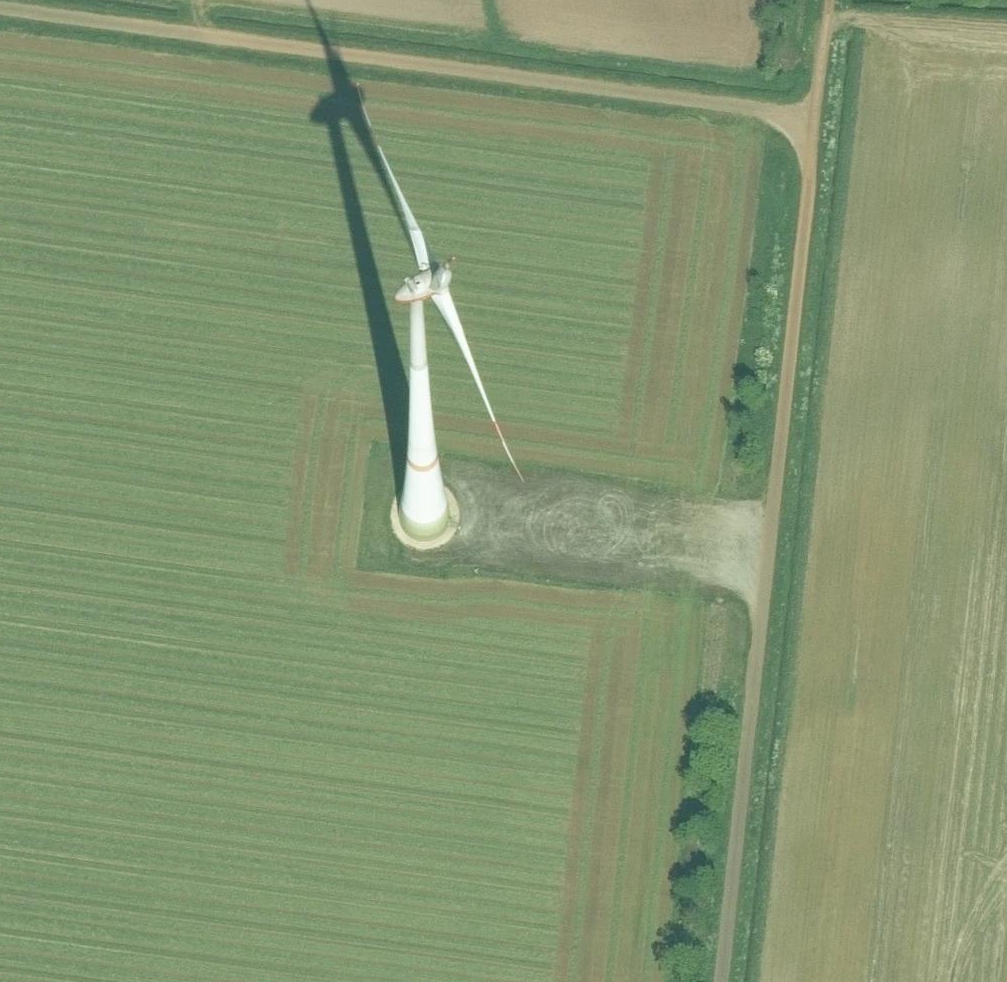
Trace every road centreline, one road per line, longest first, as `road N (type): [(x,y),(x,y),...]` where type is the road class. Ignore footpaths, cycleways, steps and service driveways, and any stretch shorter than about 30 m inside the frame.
road 1 (unclassified): [(813,121),(720,981)]
road 2 (unclassified): [(0,14),(813,121)]
road 3 (unclassified): [(829,0),(813,121)]

